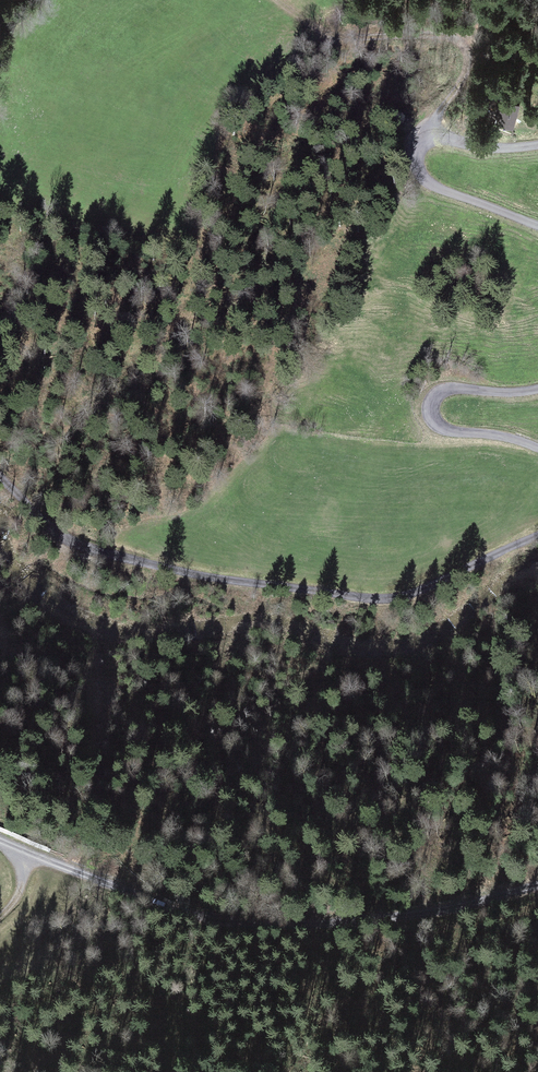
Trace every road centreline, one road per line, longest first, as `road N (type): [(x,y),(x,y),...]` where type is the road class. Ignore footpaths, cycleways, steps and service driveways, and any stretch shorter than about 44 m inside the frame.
road 1 (unclassified): [(0,482),(59,536),(163,565),(334,593),(394,597),(537,539)]
road 2 (track): [(0,843),(104,888),(230,922),(408,912),(537,881)]
road 3 (track): [(433,142),(437,117),(468,67),(467,50),(440,36),(340,39),(279,0)]
road 4 (unclassified): [(537,141),(433,142),(416,149),(411,164),(434,187),(537,219)]
road 5 (unclassified): [(537,387),(450,391),(434,398),(428,412),(439,427),(537,449)]

